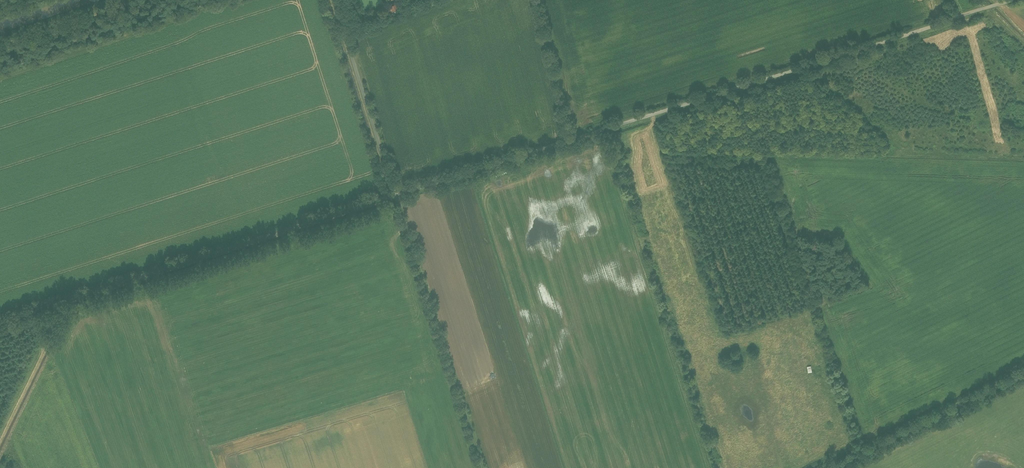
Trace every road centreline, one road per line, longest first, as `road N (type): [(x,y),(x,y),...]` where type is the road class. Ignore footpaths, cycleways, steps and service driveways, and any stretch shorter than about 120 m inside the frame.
road 1 (track): [(1014,0),(395,198)]
road 2 (unclassified): [(0,324),(395,198),(332,0)]
road 3 (track): [(480,467),(395,198)]
road 4 (track): [(1023,375),(836,467)]

